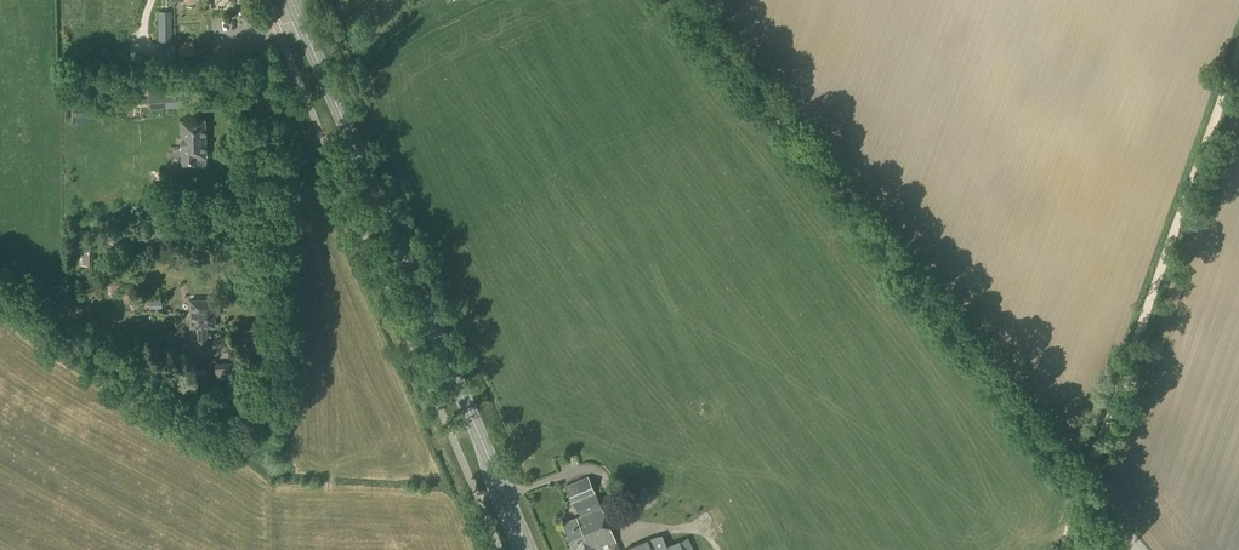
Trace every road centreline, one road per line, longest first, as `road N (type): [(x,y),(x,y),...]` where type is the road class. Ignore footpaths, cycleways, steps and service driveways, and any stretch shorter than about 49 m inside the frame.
road 1 (unclassified): [(1138,549),(689,0)]
road 2 (primary): [(528,549),(299,18)]
road 3 (track): [(1063,549),(1238,46)]
road 4 (unclassified): [(261,388),(260,45),(299,18)]

